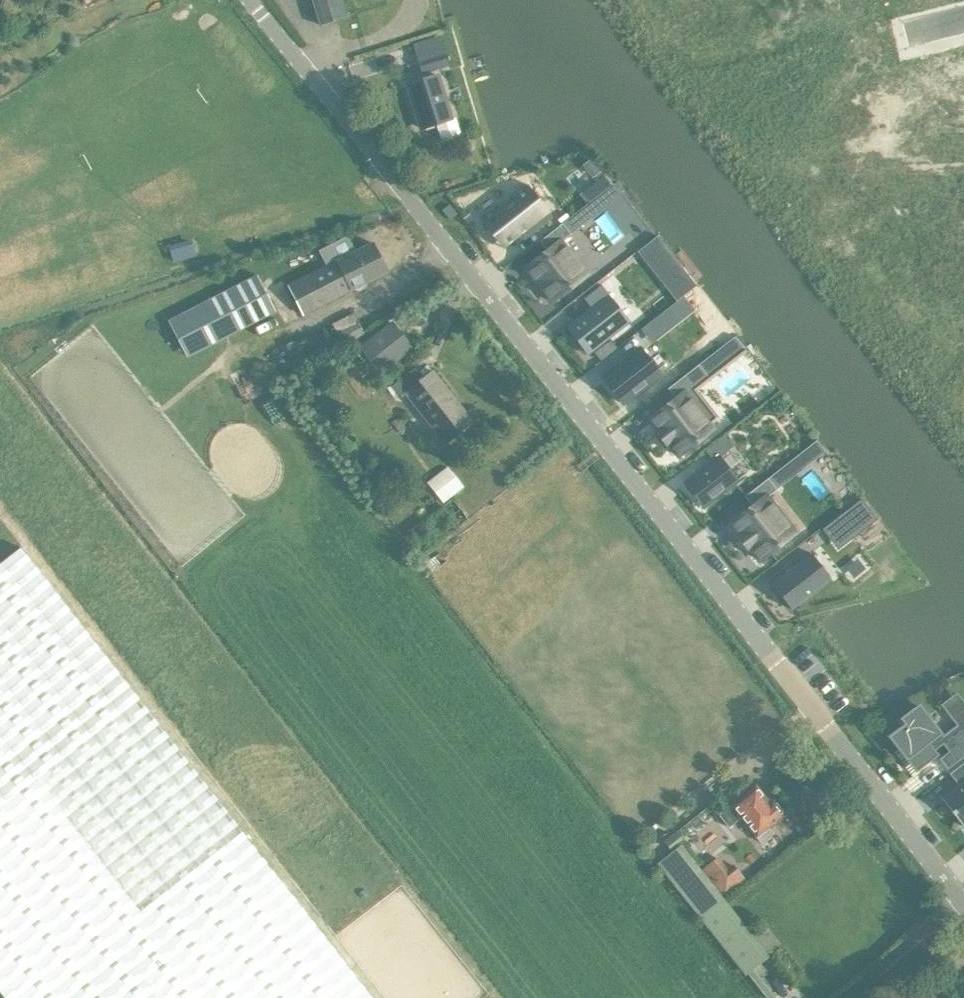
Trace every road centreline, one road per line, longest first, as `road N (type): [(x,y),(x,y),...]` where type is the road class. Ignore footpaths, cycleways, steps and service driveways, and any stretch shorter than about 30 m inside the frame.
road 1 (residential): [(963,903),(250,0)]

